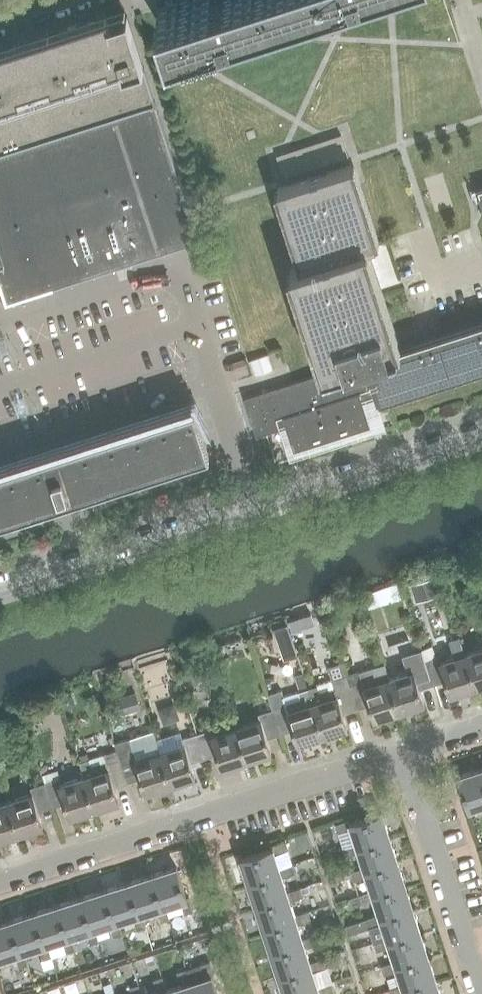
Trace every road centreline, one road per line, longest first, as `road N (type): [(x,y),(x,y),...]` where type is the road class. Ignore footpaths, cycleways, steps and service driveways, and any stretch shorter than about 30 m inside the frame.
road 1 (residential): [(0,581),(481,426)]
road 2 (residential): [(0,883),(403,753)]
road 3 (residential): [(481,993),(403,753)]

